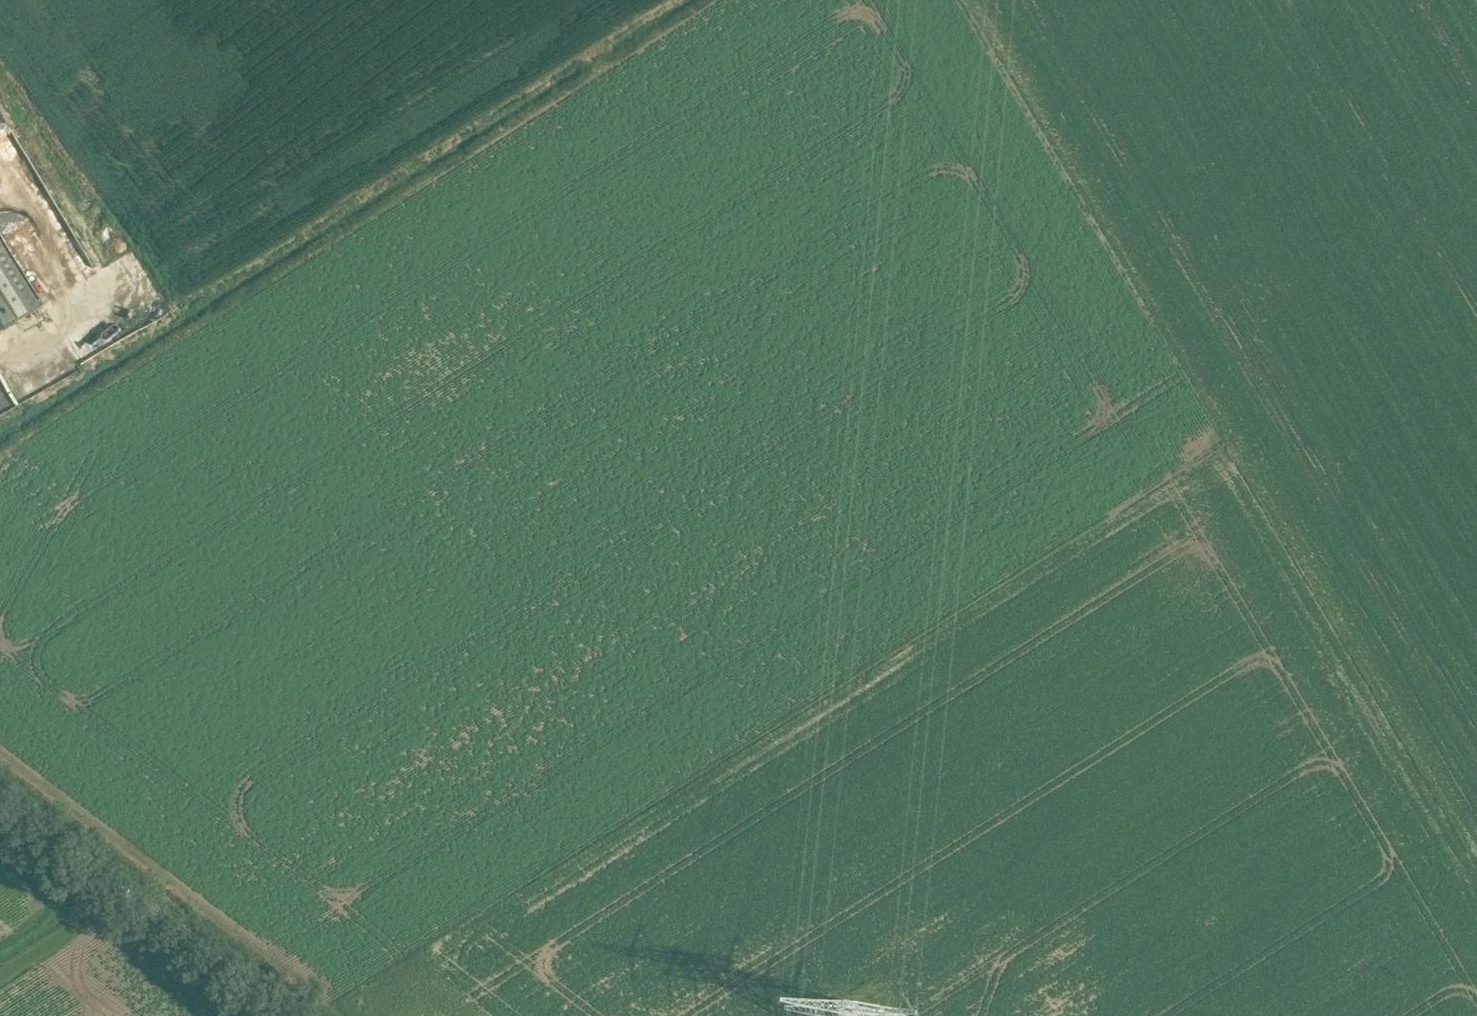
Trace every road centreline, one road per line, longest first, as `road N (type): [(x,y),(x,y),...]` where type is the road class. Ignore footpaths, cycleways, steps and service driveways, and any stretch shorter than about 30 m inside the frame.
road 1 (unclassified): [(289,1015),(0,796)]

